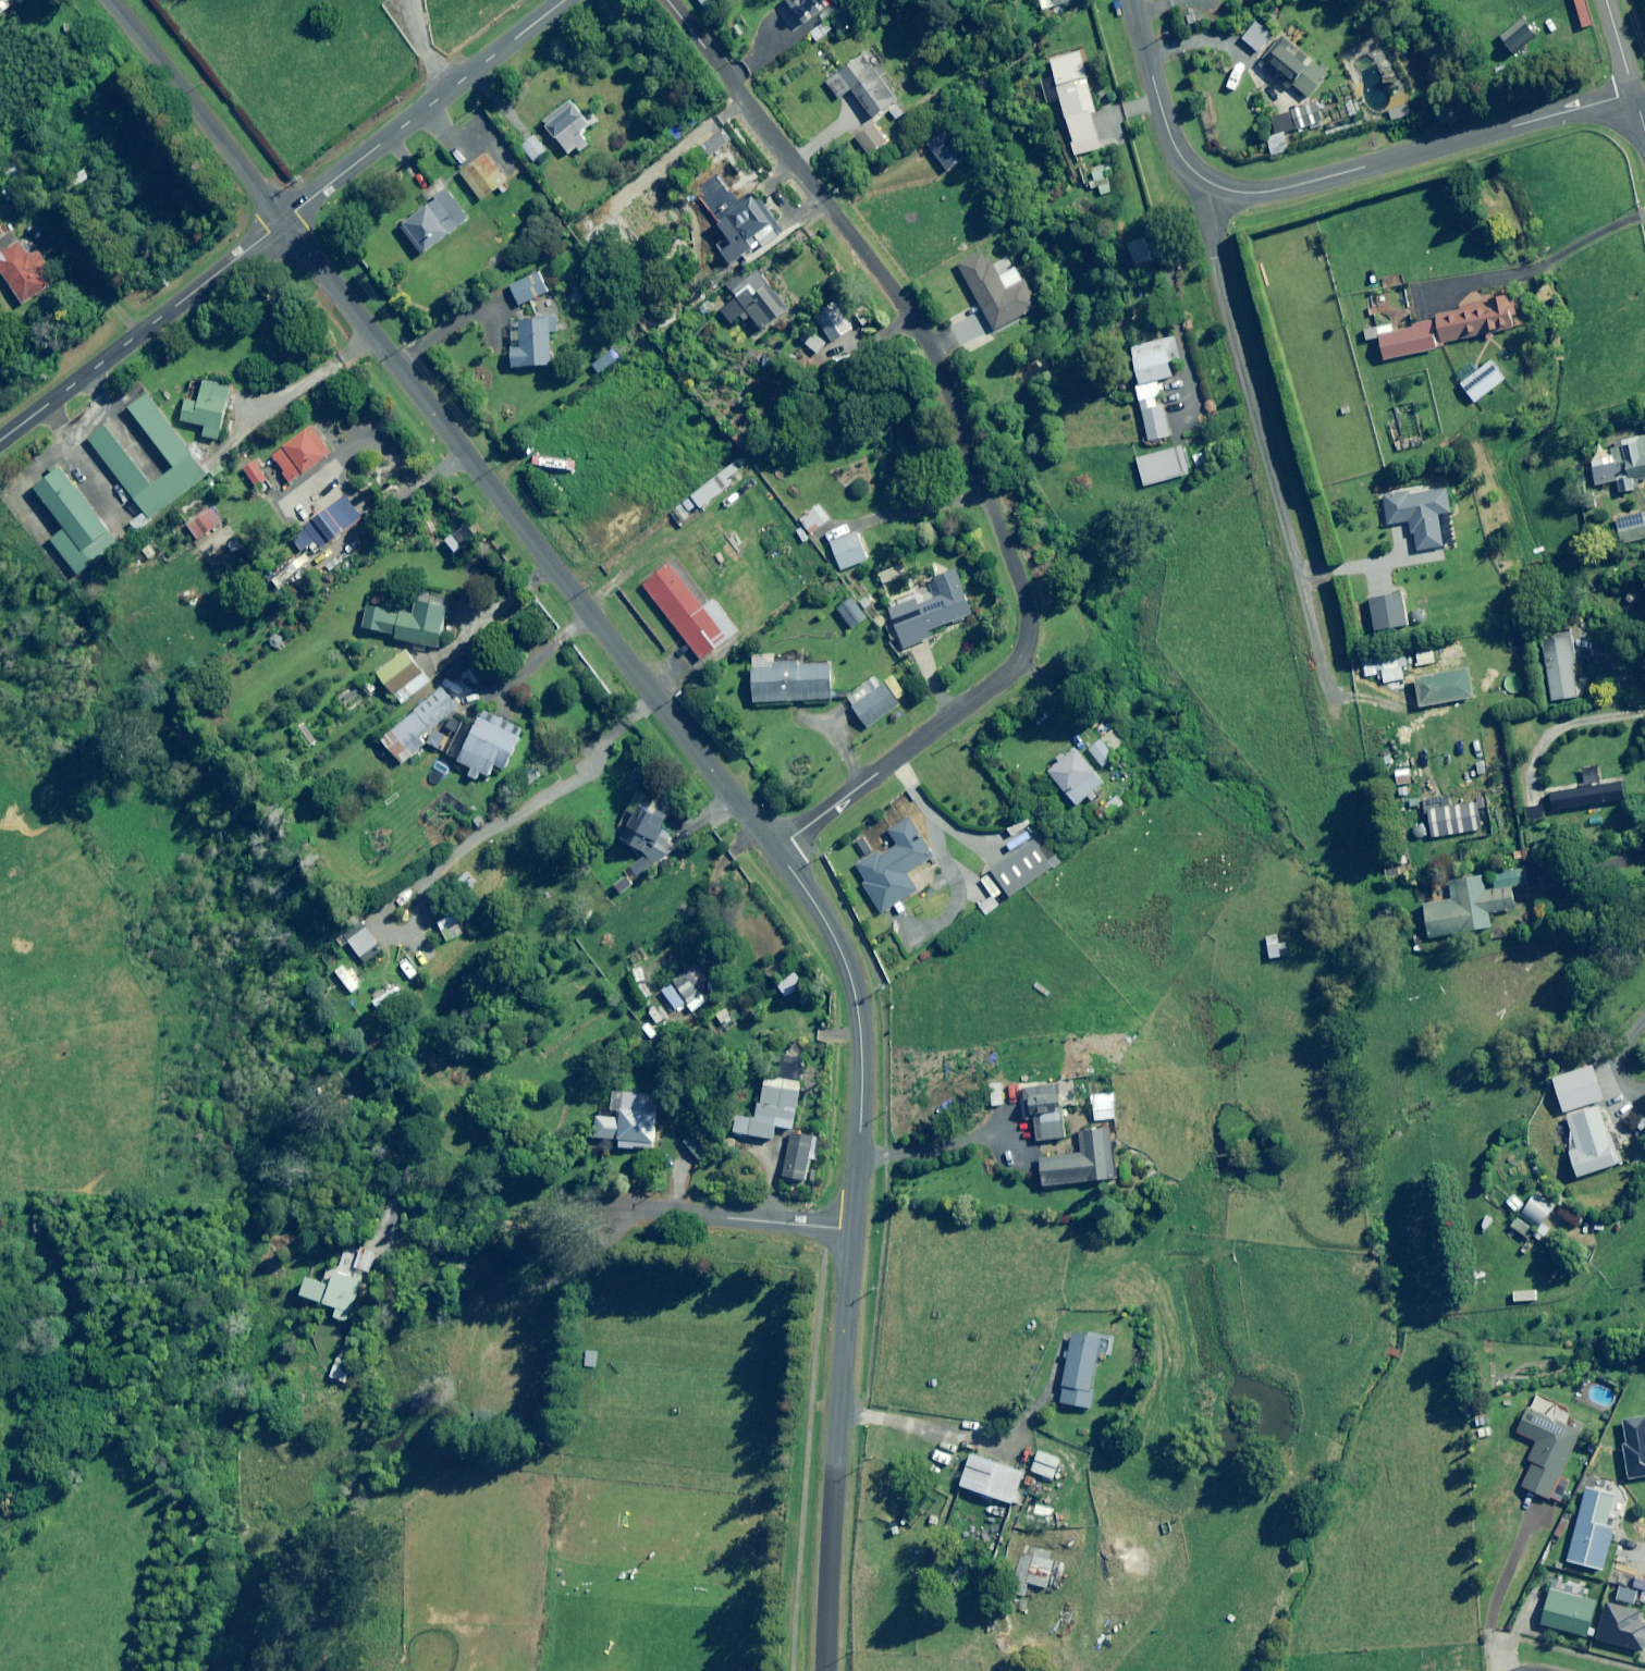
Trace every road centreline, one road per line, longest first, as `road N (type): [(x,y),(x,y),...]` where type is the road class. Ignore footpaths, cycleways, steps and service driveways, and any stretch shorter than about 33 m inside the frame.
road 1 (residential): [(775,851),(1000,681),(1025,651),(1026,613),(919,327),(667,0)]
road 2 (residential): [(775,851),(283,222)]
road 3 (residential): [(1327,697),(1304,582),(1214,273),(1219,187)]
road 4 (residential): [(829,1670),(852,1230)]
road 5 (residential): [(1634,94),(1260,194),(1219,187)]
road 6 (residential): [(852,1230),(859,1011),(836,939),(775,851)]
road 7 (residential): [(0,442),(283,222)]
road 8 (residential): [(283,222),(563,0)]
road 9 (residential): [(283,222),(114,0)]
road 10 (residential): [(622,1209),(852,1230)]
road 11 (residential): [(1219,187),(1177,152),(1130,0)]

